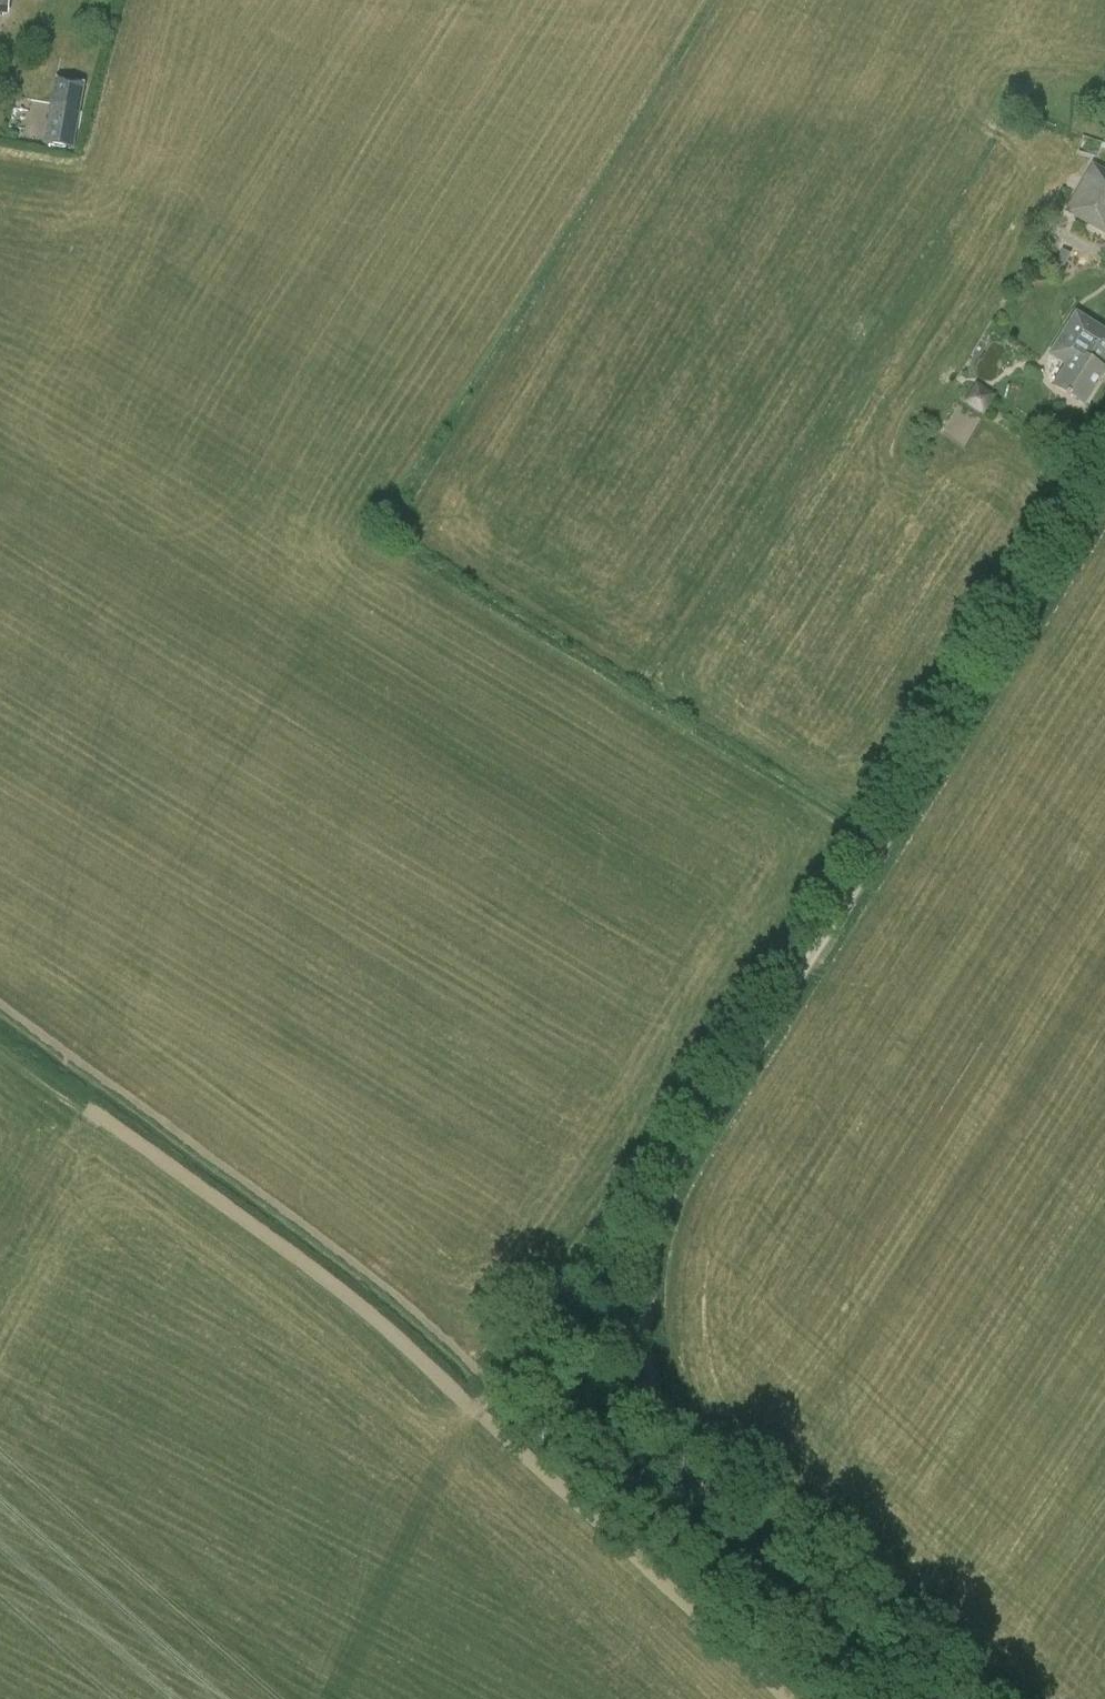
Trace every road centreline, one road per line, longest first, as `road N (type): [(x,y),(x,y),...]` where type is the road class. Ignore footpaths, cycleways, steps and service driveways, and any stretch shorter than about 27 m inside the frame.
road 1 (unclassified): [(1104,501),(675,1177),(647,1282),(646,1338),(665,1423),(699,1483)]
road 2 (track): [(699,1483),(796,1579),(949,1698)]
road 3 (track): [(486,1403),(521,1378),(646,1327)]

